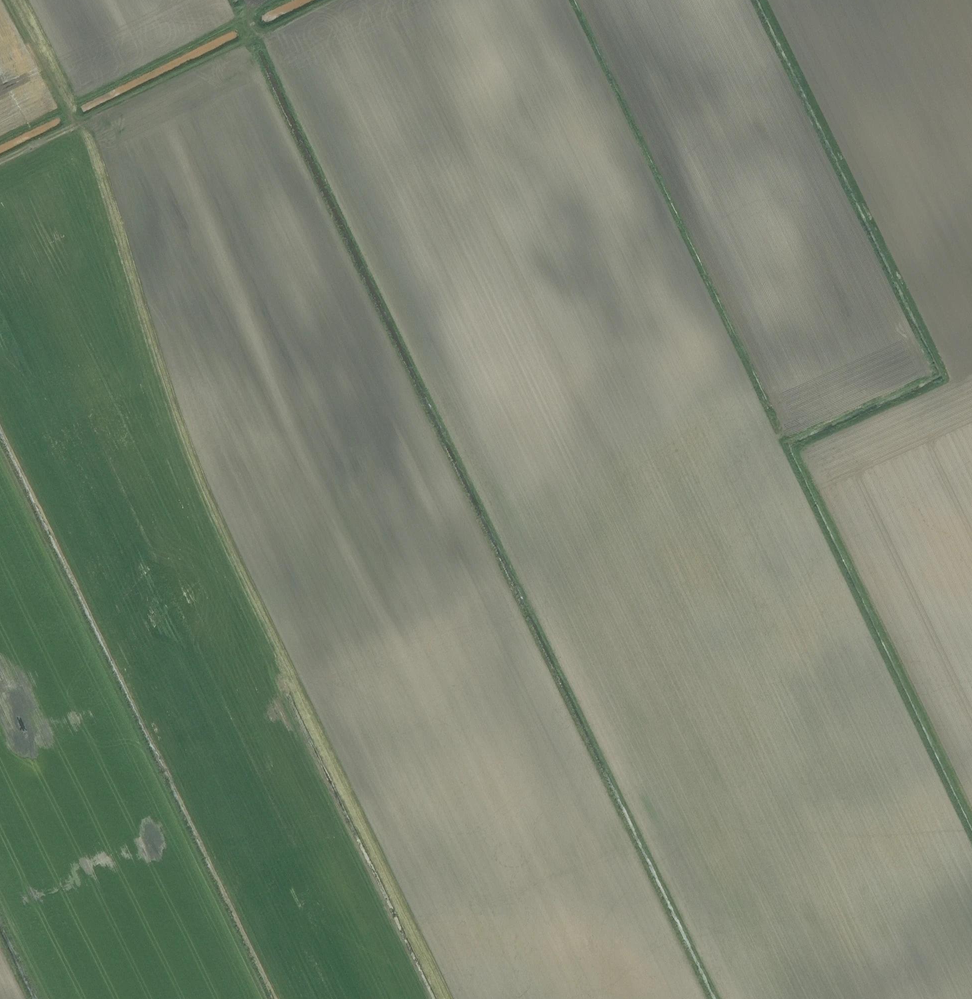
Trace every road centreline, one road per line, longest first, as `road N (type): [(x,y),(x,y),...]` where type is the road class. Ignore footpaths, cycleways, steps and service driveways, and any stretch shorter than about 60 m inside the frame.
road 1 (track): [(0,162),(330,0)]
road 2 (track): [(67,129),(9,0)]

